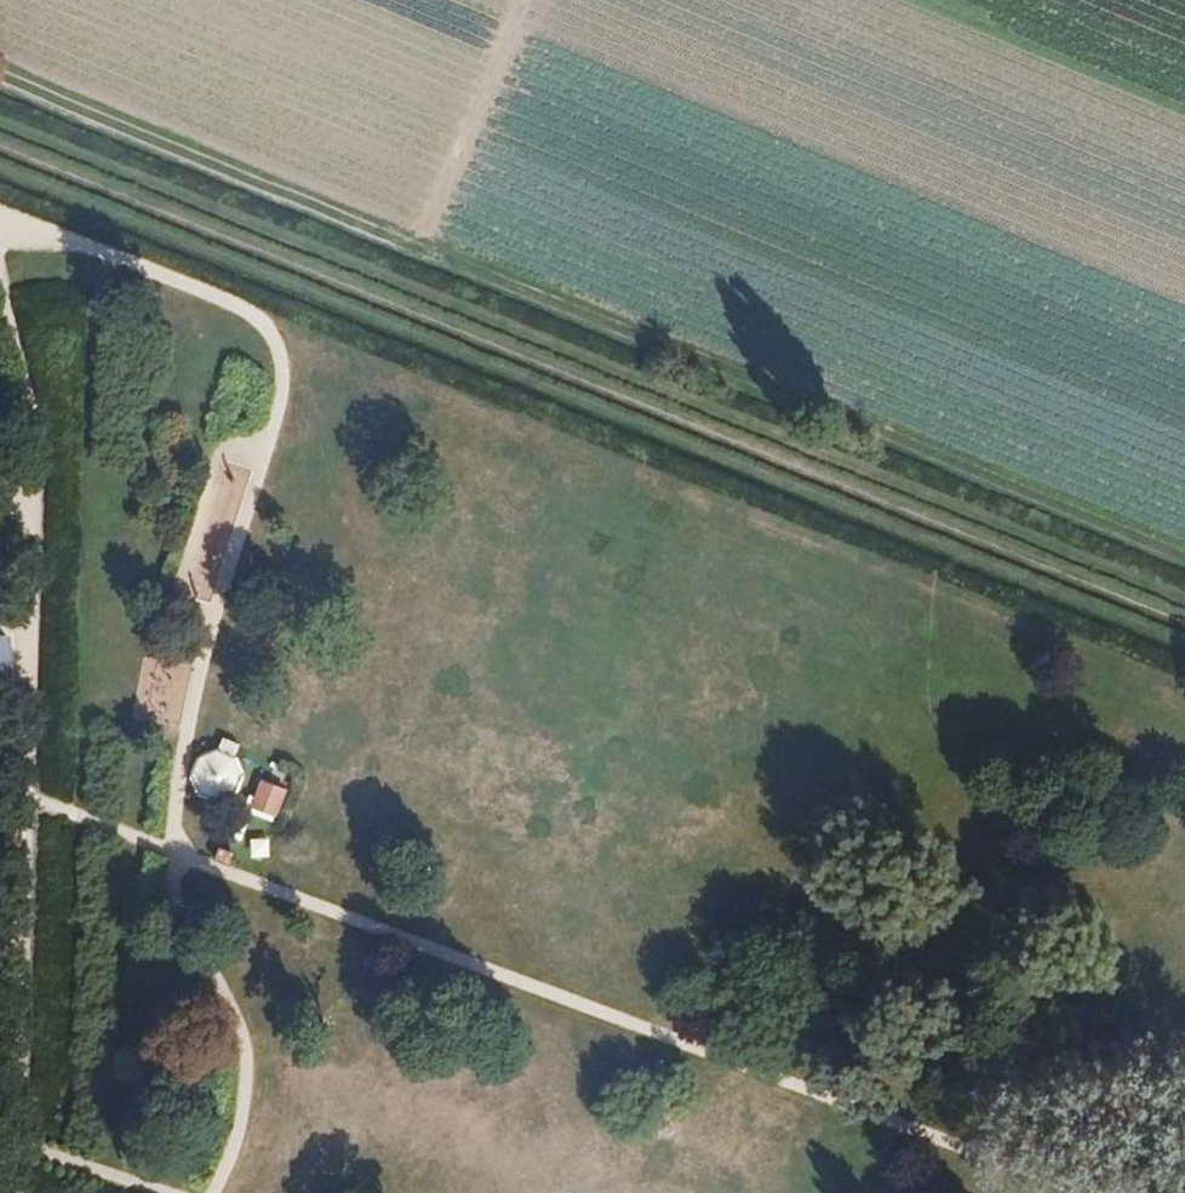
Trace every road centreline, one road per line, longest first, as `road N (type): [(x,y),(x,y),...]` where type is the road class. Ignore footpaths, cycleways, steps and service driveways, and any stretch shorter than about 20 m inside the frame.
road 1 (track): [(1184,561),(0,72)]
road 2 (track): [(450,258),(544,0)]

